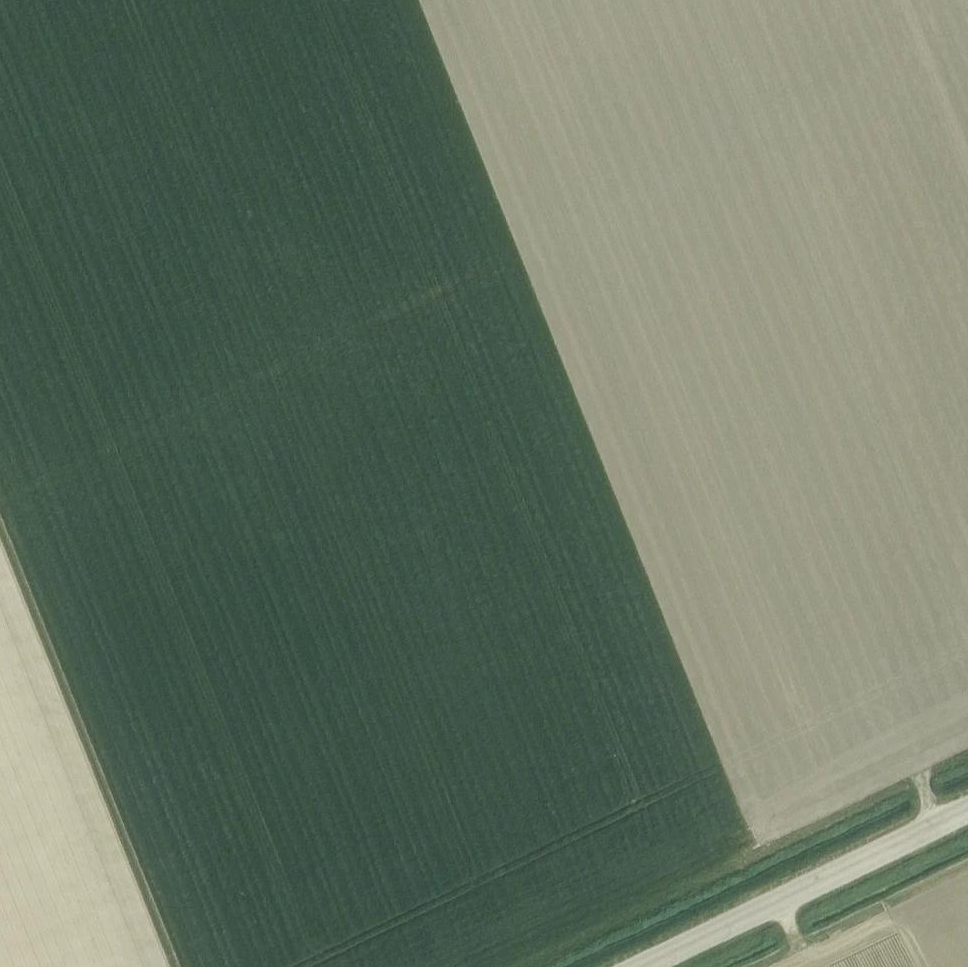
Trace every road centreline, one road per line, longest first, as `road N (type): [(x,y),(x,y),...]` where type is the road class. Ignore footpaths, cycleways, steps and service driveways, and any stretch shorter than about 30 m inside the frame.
road 1 (tertiary): [(639,966),(967,809)]

